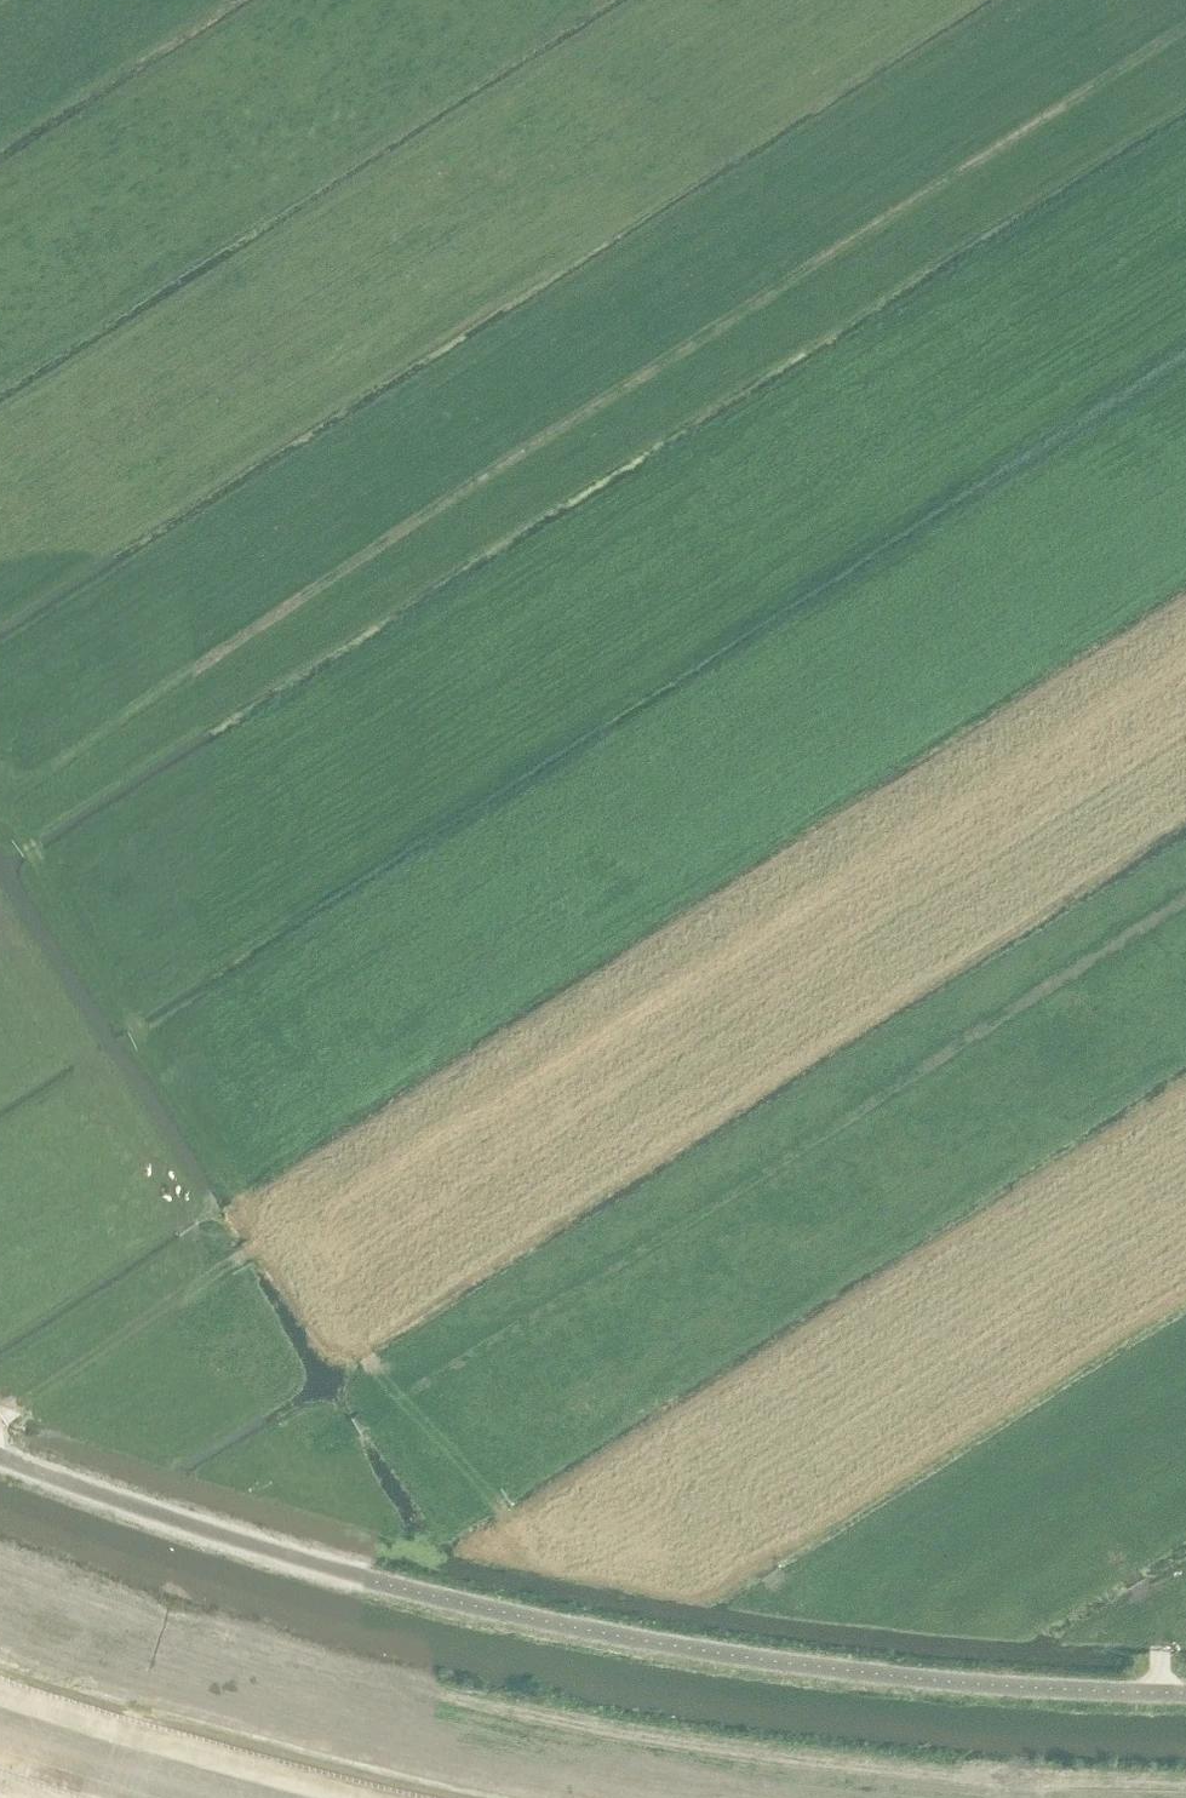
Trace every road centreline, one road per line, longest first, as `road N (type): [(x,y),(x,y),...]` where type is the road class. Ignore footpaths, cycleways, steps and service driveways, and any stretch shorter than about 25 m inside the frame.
road 1 (track): [(0,795),(352,556),(1185,15)]
road 2 (motorway): [(148,1797),(0,1746)]

